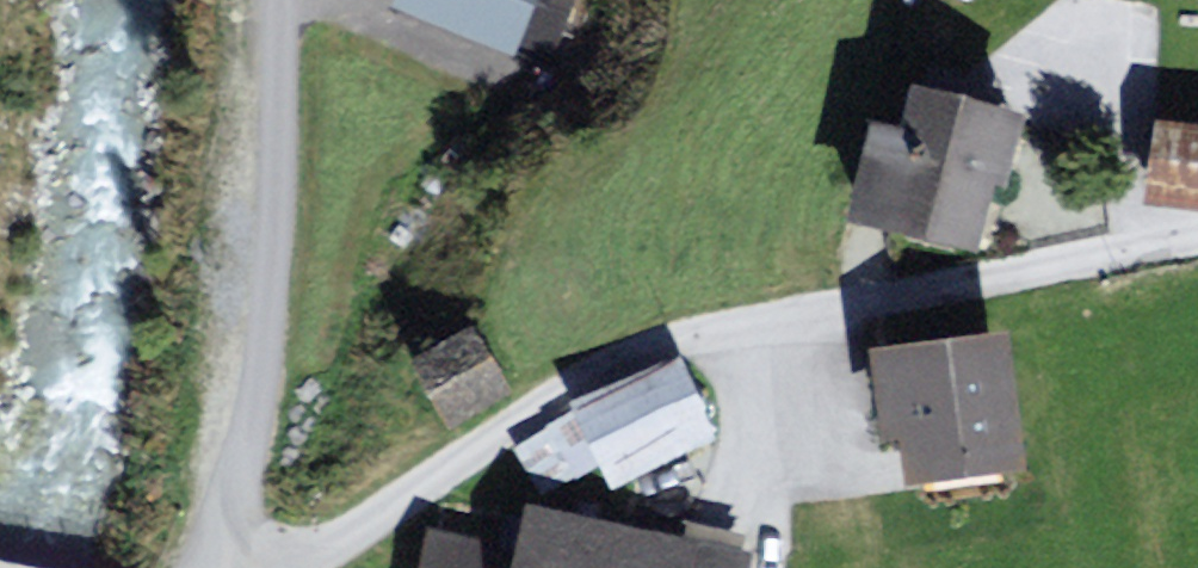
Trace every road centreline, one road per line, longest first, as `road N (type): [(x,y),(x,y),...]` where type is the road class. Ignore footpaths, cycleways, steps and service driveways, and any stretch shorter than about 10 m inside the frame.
road 1 (residential): [(296,567),(617,359),(705,332),(1197,237)]
road 2 (track): [(277,0),(269,298),(236,504),(241,567)]

